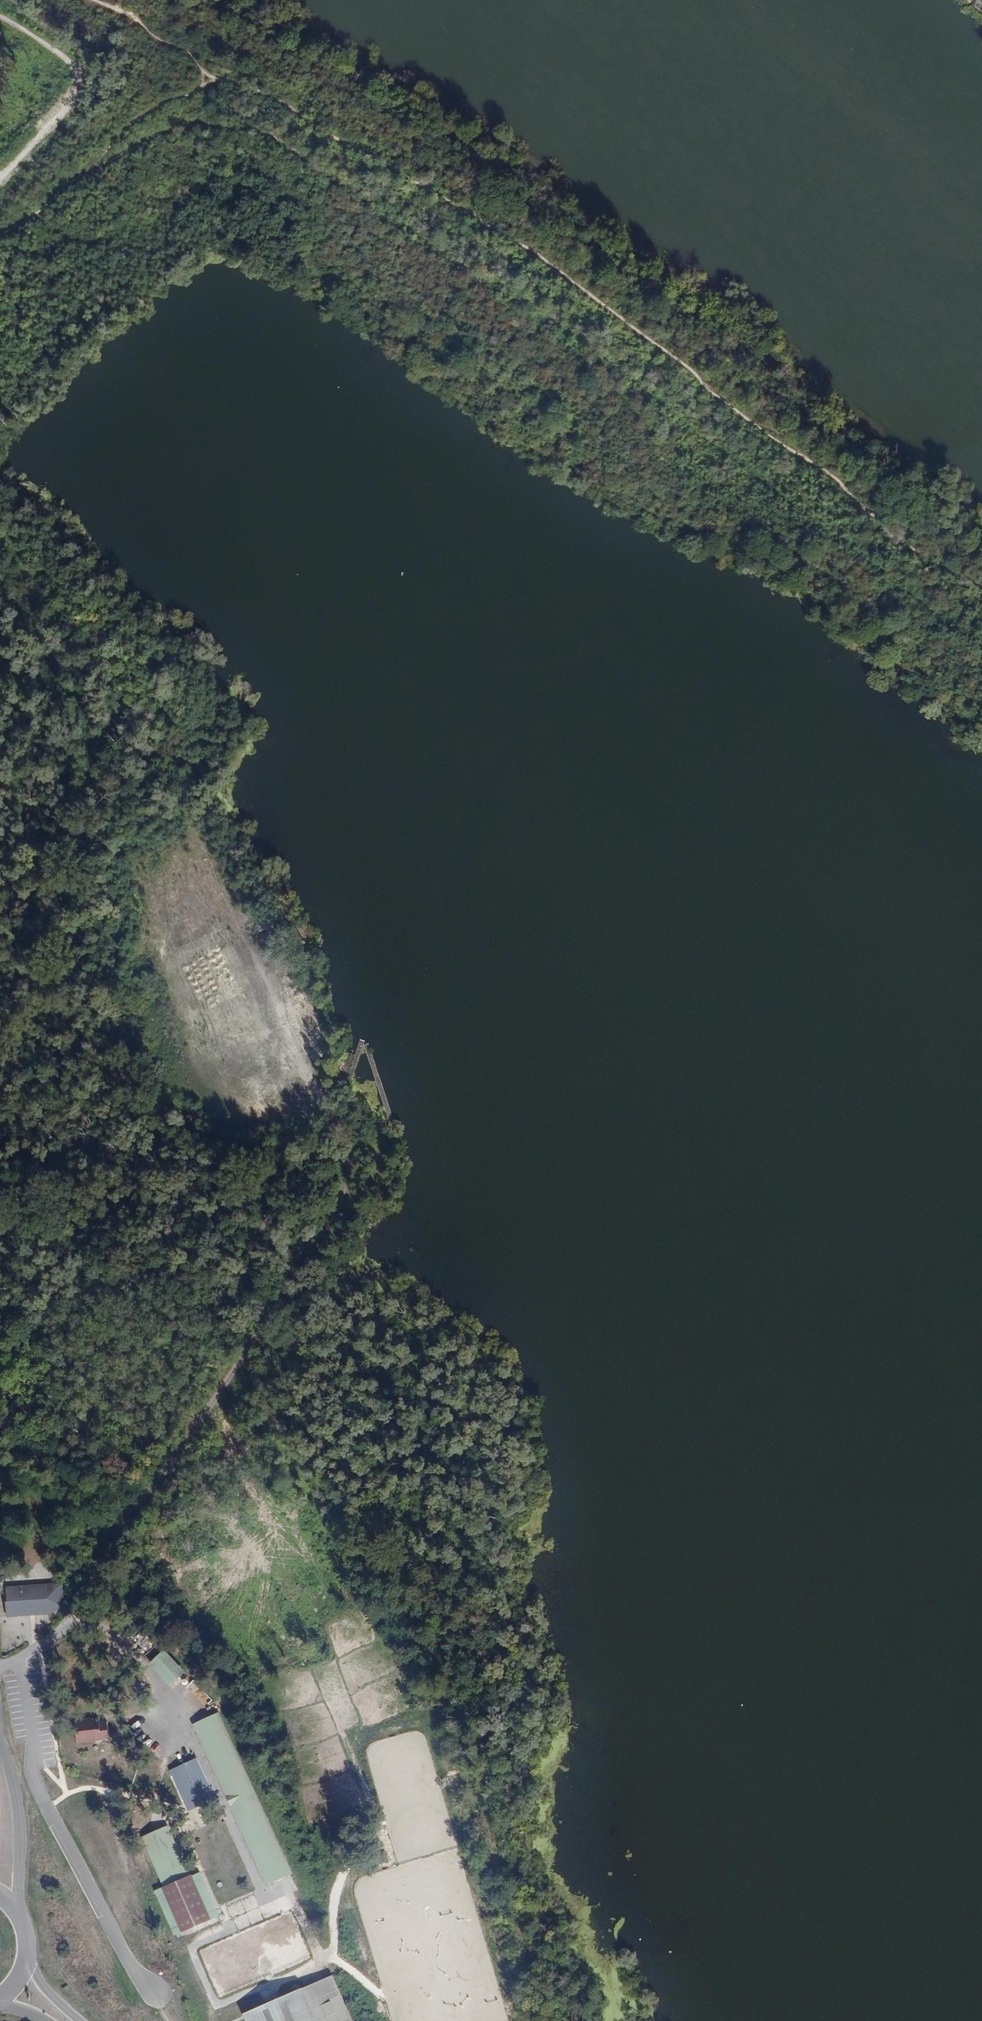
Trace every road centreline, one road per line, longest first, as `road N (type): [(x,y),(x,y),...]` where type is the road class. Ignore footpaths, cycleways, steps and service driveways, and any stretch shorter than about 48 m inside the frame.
road 1 (track): [(0,178),(67,114),(82,87),(79,74),(0,23)]
road 2 (unclassified): [(16,1913),(18,1805),(0,1744)]

